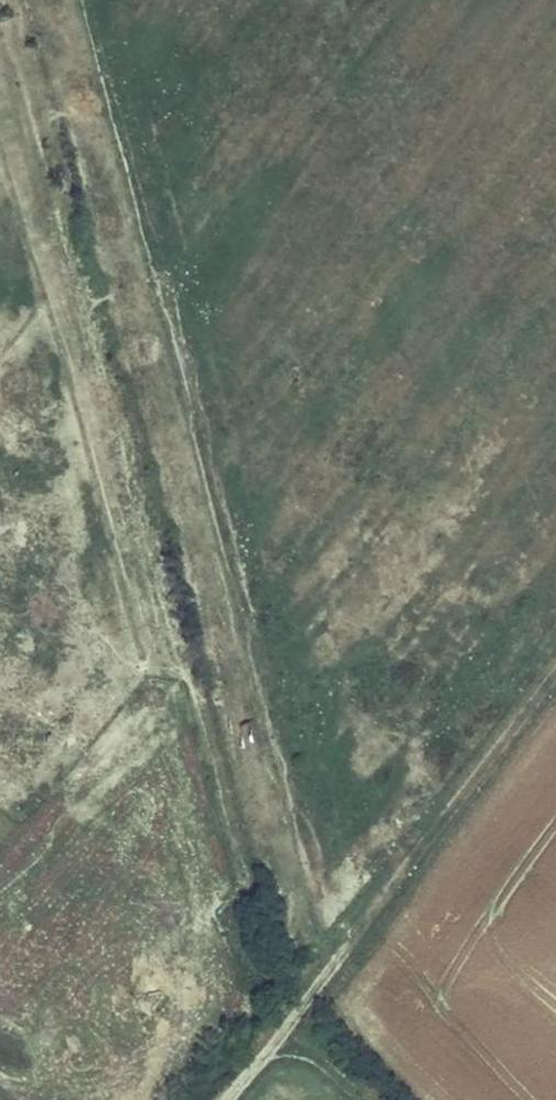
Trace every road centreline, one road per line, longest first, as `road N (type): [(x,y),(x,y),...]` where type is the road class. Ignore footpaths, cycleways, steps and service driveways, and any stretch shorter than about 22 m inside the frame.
road 1 (track): [(222,1099),(322,985),(555,680)]

